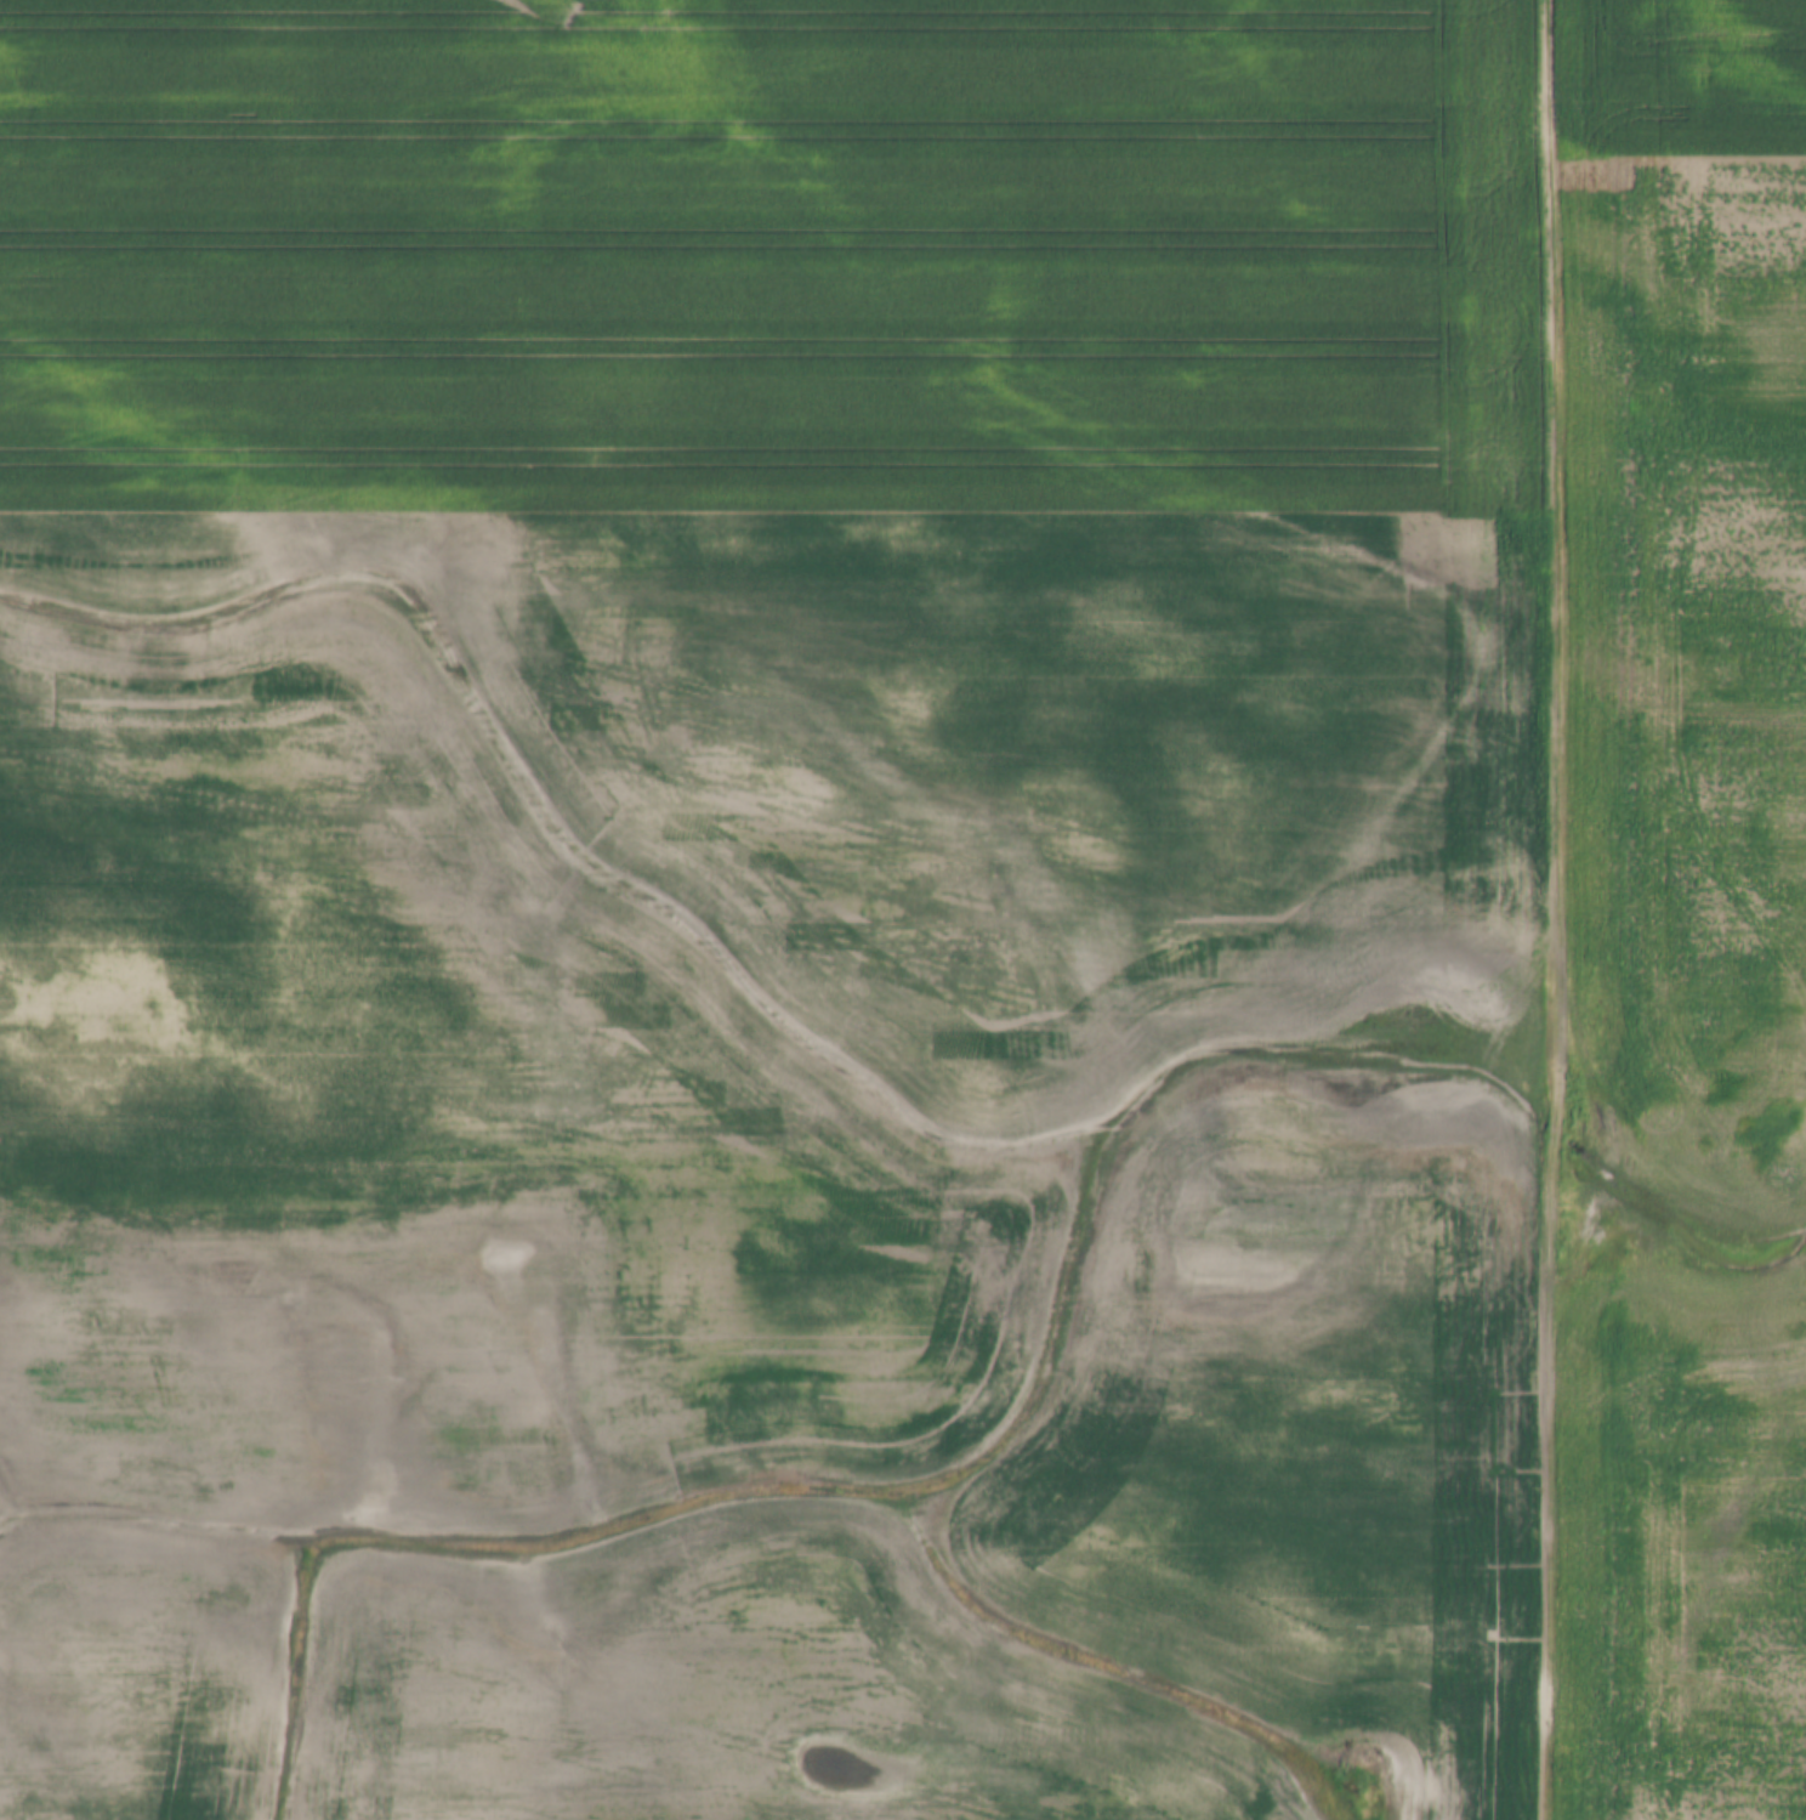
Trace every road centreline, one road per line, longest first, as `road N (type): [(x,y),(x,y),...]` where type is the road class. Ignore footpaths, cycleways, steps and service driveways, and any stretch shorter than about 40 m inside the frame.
road 1 (track): [(1534,0),(1562,895),(1543,1819)]

